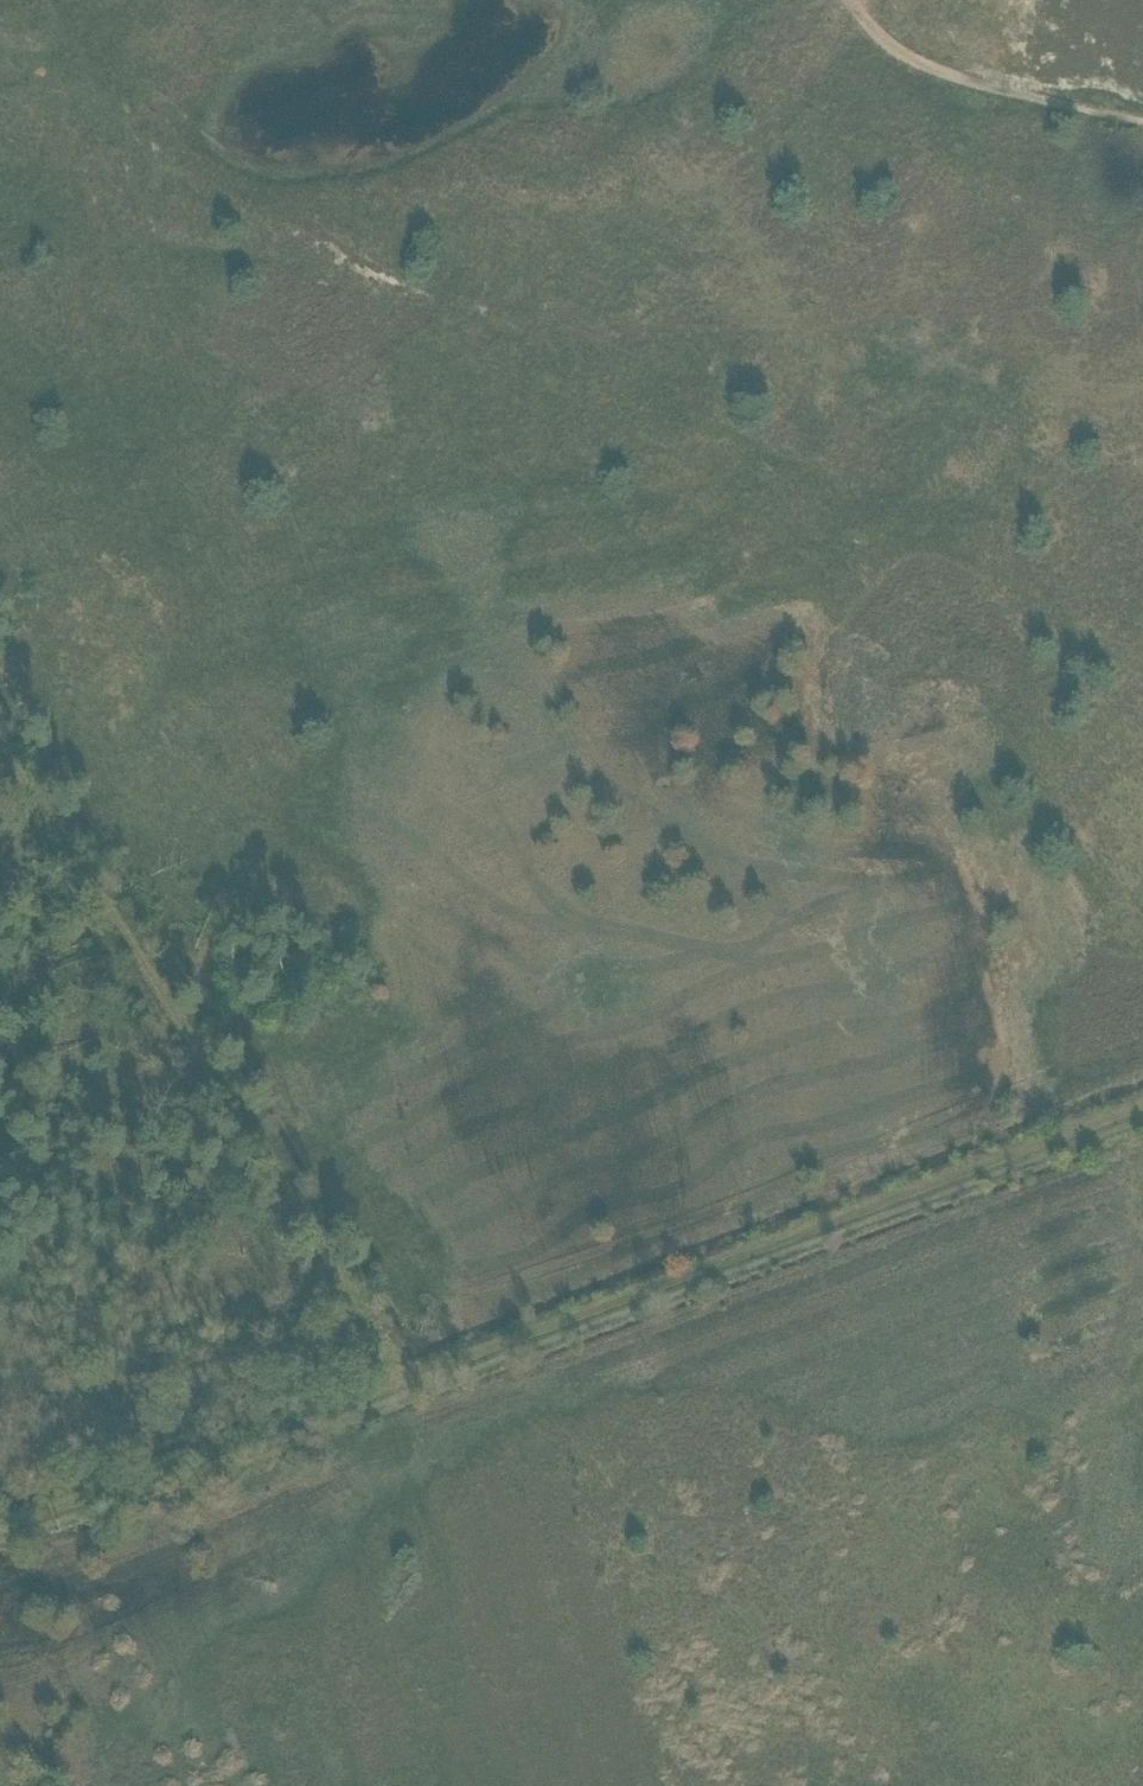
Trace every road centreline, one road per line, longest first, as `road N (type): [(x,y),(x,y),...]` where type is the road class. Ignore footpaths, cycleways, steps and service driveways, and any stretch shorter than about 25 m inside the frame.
road 1 (track): [(389,1380),(1142,1107)]
road 2 (track): [(389,1380),(0,762)]
road 3 (track): [(0,1525),(389,1380)]
road 4 (track): [(1142,124),(932,70),(893,50),(850,0)]

